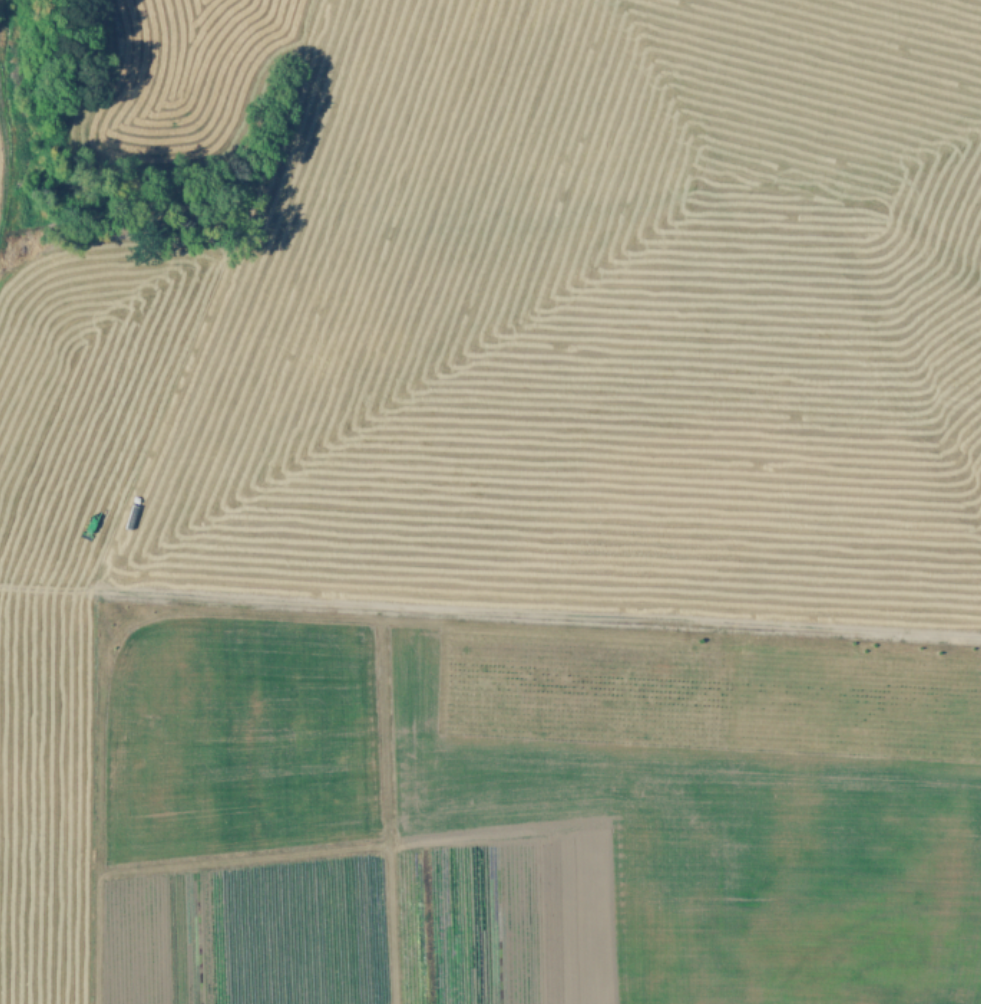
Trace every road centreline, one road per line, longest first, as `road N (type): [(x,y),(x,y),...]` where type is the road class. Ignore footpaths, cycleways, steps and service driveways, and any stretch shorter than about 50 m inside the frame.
road 1 (track): [(0,587),(980,643)]
road 2 (track): [(387,841),(100,875),(95,1003)]
road 3 (track): [(395,1003),(384,607)]

